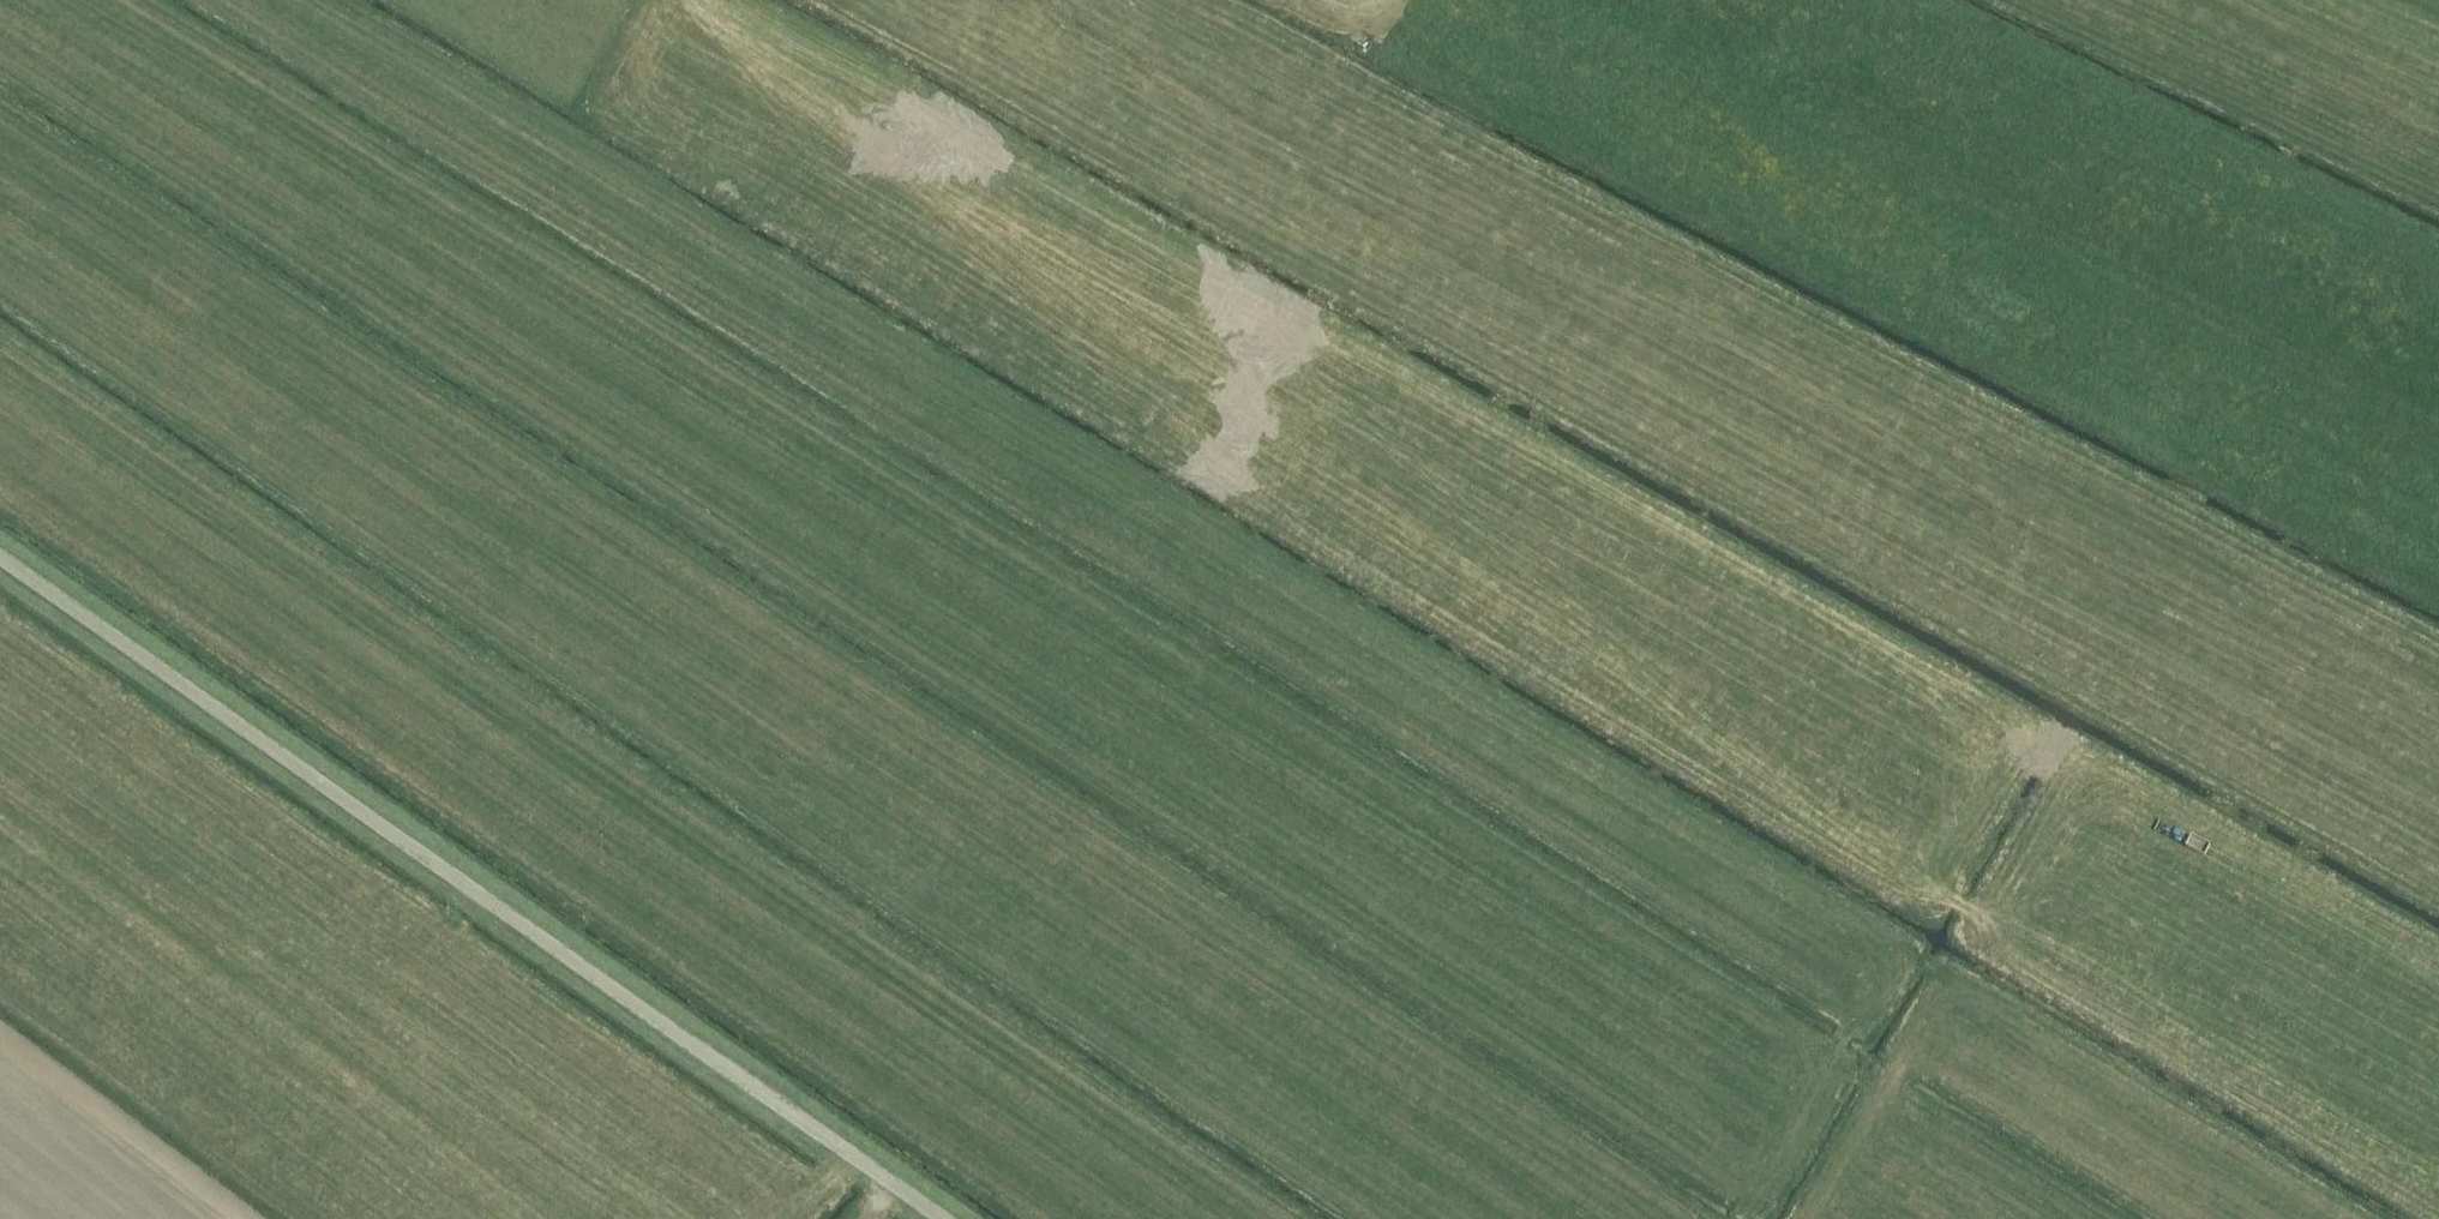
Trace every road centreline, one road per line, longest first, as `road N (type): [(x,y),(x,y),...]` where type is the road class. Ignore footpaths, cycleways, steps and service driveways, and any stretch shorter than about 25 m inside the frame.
road 1 (unclassified): [(944,1218),(0,558)]

